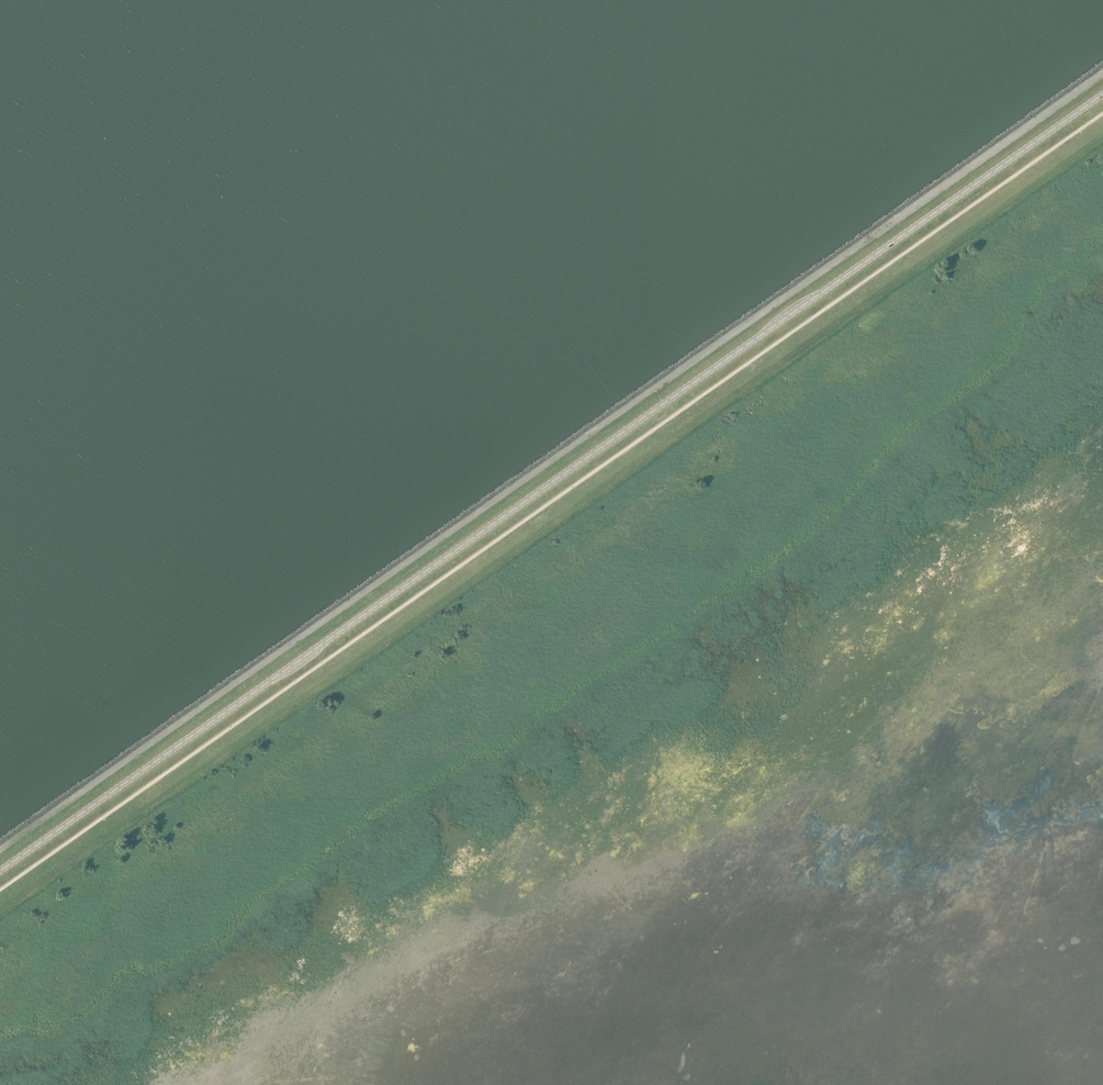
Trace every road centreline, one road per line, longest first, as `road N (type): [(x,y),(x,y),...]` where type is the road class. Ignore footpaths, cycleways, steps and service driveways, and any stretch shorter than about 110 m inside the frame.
road 1 (secondary): [(0,868),(1102,92)]

